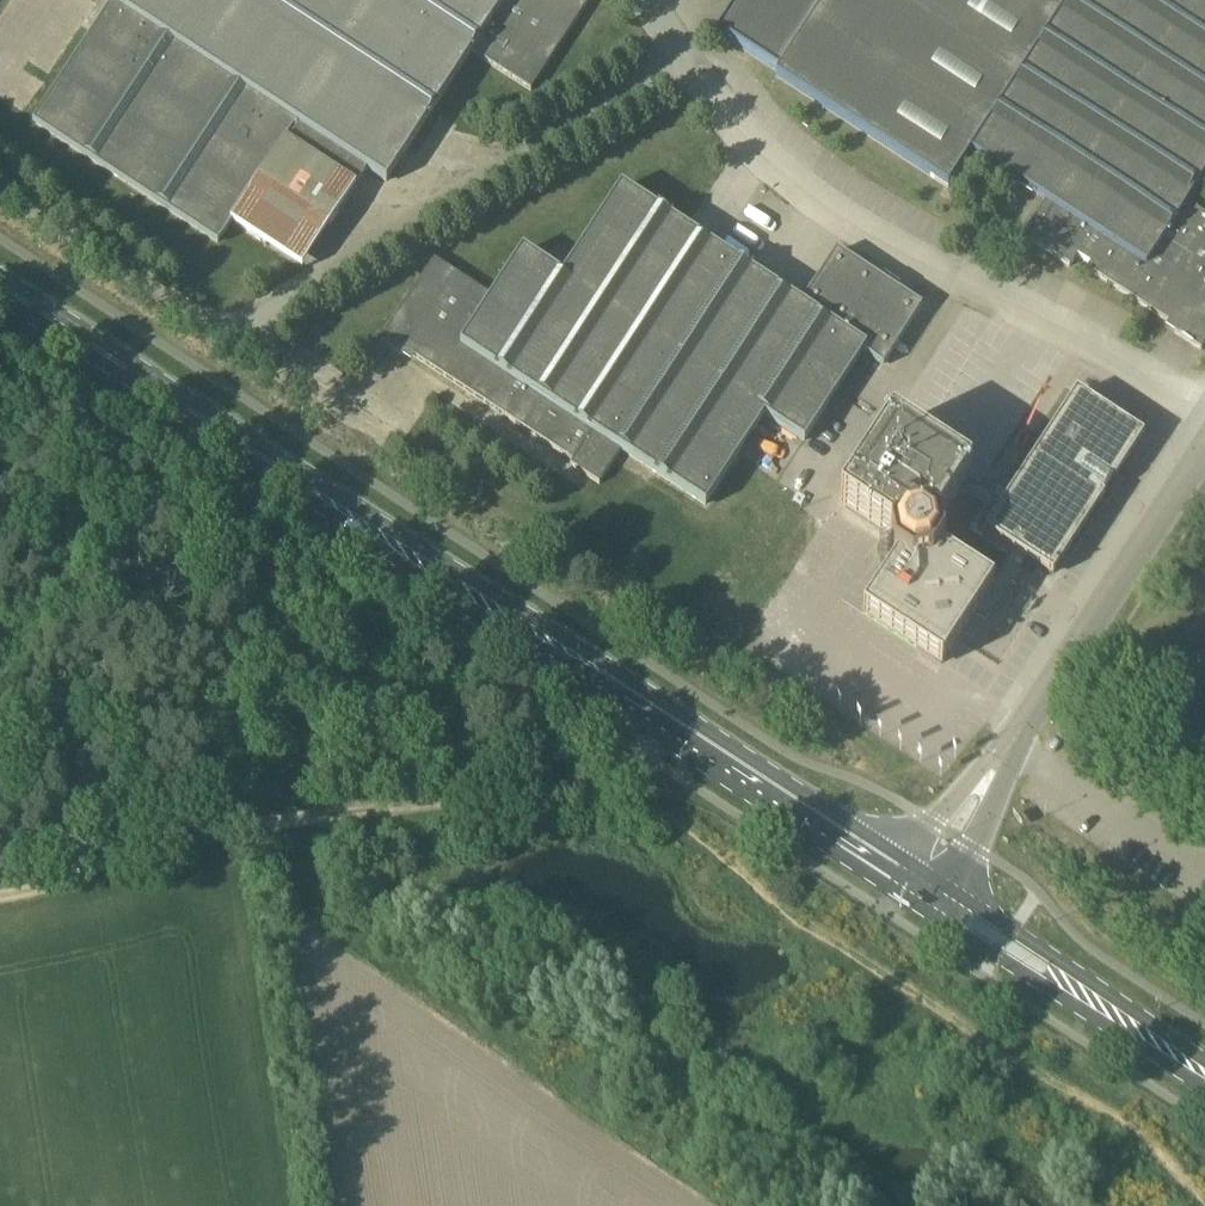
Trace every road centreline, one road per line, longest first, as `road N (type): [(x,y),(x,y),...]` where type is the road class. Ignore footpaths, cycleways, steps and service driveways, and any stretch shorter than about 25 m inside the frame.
road 1 (secondary): [(915,887),(0,286)]
road 2 (unclassified): [(0,174),(246,346),(691,66)]
road 3 (track): [(0,895),(51,885),(150,840),(540,795),(613,776),(645,753)]
road 4 (unclassified): [(1204,399),(829,214),(728,119),(691,66)]
road 5 (unclassified): [(915,887),(1204,452)]
road 6 (secondary): [(1204,1077),(915,887)]

